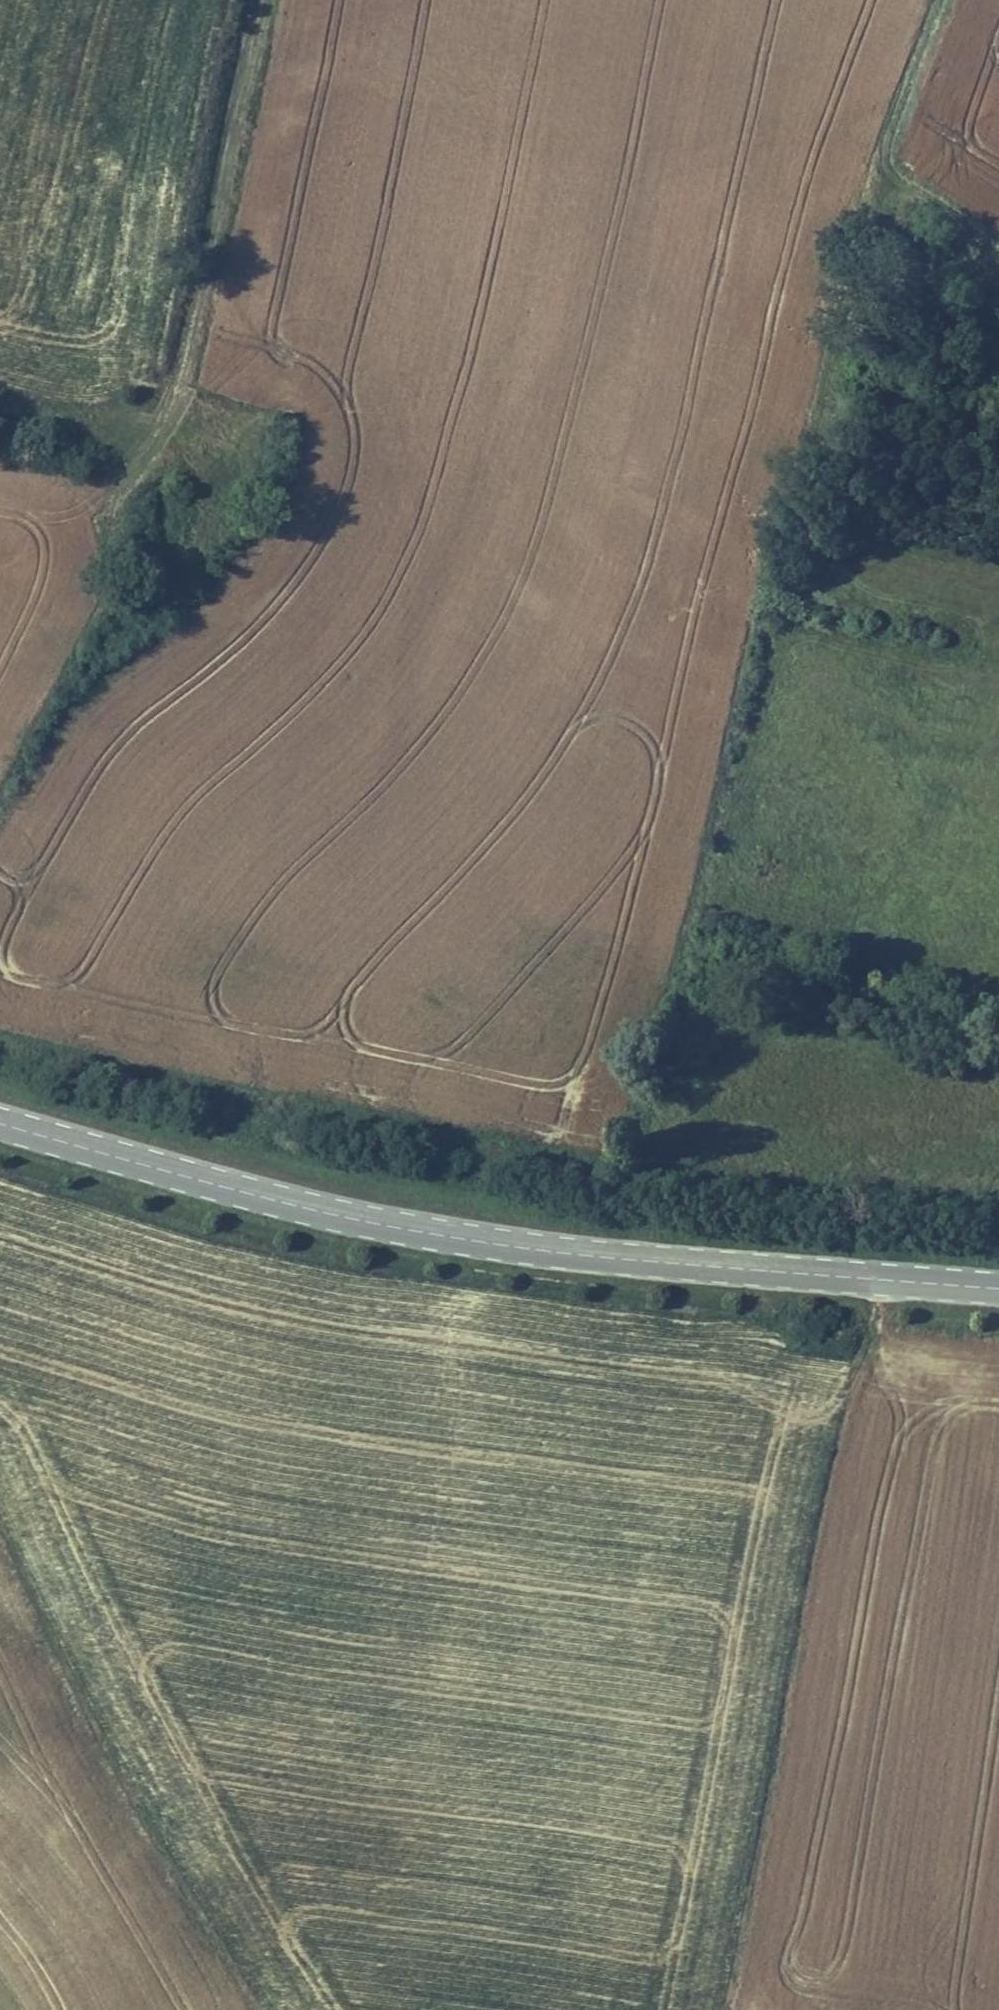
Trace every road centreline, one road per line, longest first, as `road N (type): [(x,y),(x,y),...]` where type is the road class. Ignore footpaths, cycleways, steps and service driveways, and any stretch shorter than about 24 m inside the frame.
road 1 (tertiary): [(998,1289),(608,1257),(426,1233),(232,1189),(0,1123)]
road 2 (track): [(0,399),(86,418),(124,413),(159,395),(179,373),(257,0)]

